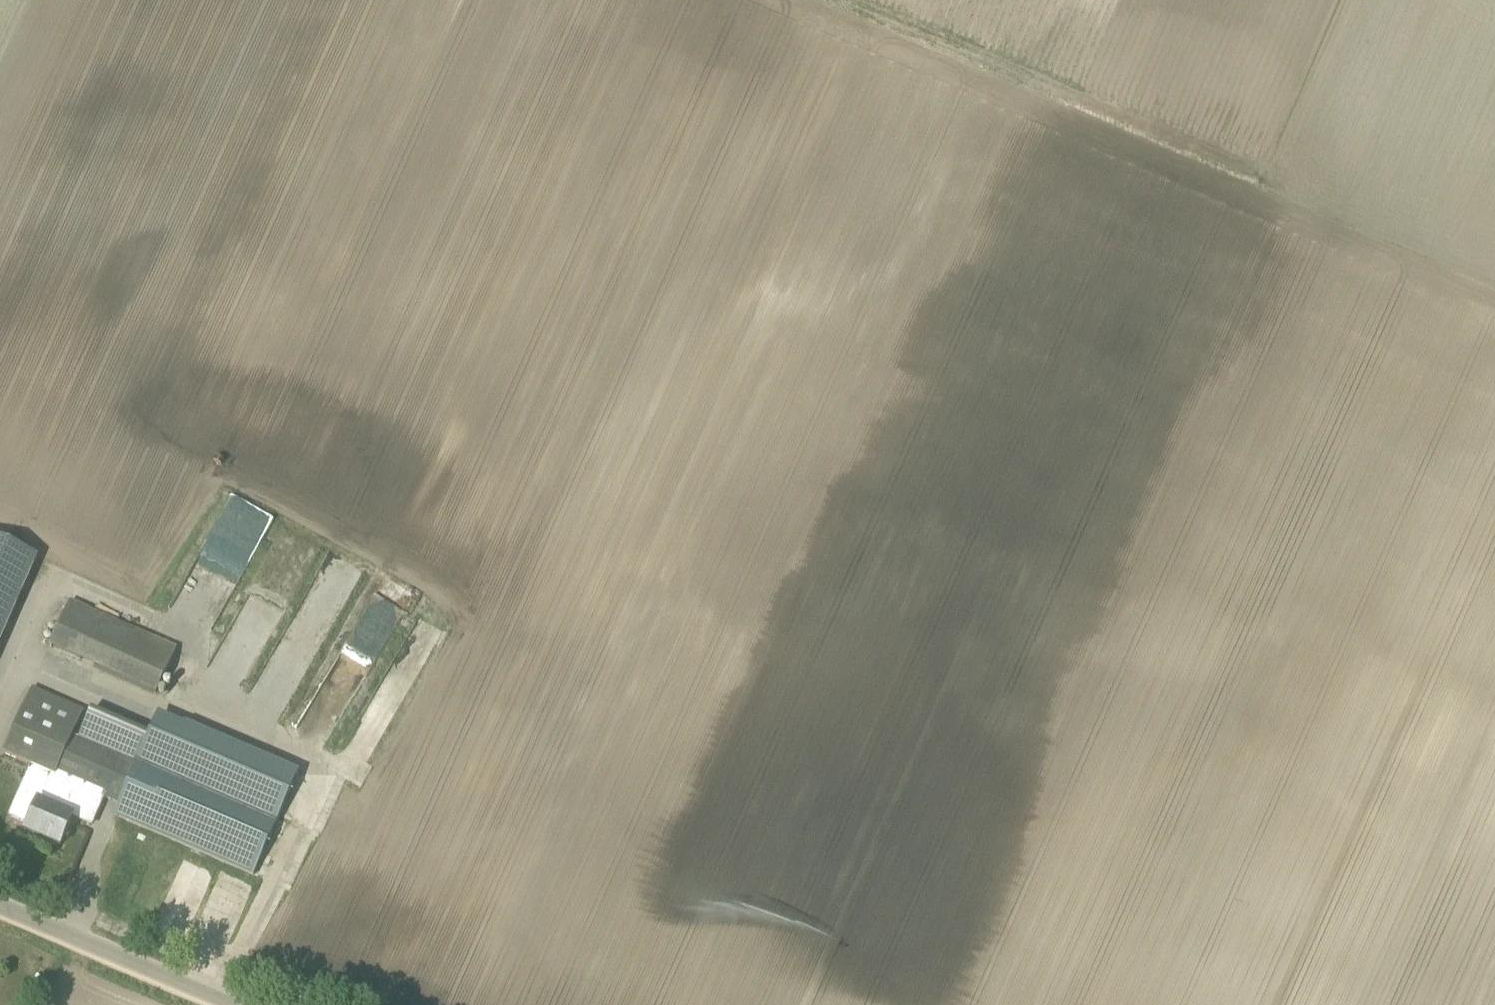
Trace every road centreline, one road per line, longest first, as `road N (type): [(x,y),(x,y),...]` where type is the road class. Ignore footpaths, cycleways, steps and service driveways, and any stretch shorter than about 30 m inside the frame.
road 1 (tertiary): [(236,1004),(0,905)]

